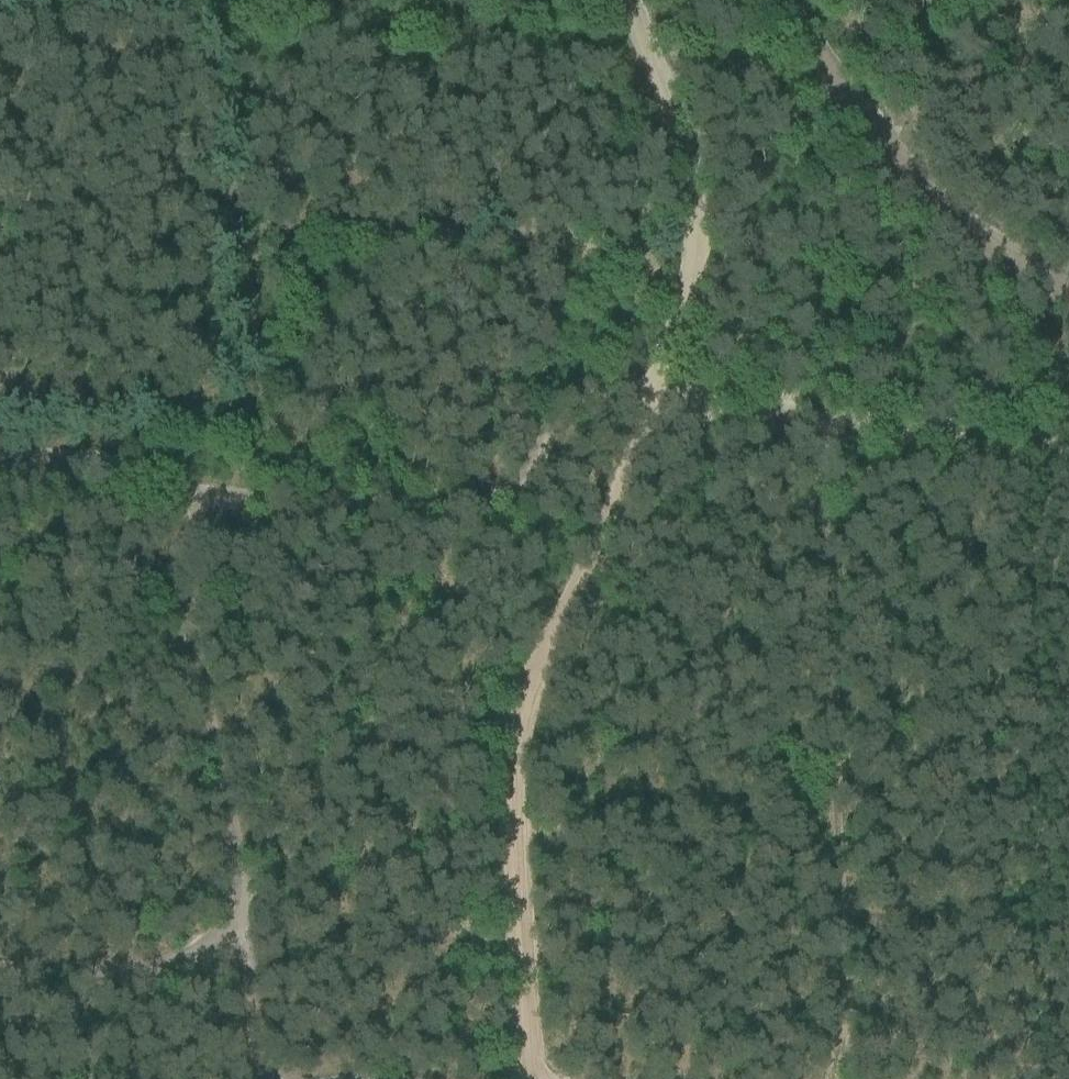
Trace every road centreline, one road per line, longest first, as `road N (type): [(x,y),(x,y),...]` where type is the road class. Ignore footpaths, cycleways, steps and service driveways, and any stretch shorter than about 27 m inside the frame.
road 1 (track): [(512,1078),(512,702),(622,515),(663,409),(683,201),(632,0)]
road 2 (track): [(163,478),(510,501),(595,402),(1068,457)]
road 3 (track): [(402,1078),(267,1066),(163,478),(0,467)]
road 4 (track): [(769,0),(890,198),(1068,301)]
road 5 (track): [(0,971),(180,966),(247,955)]

